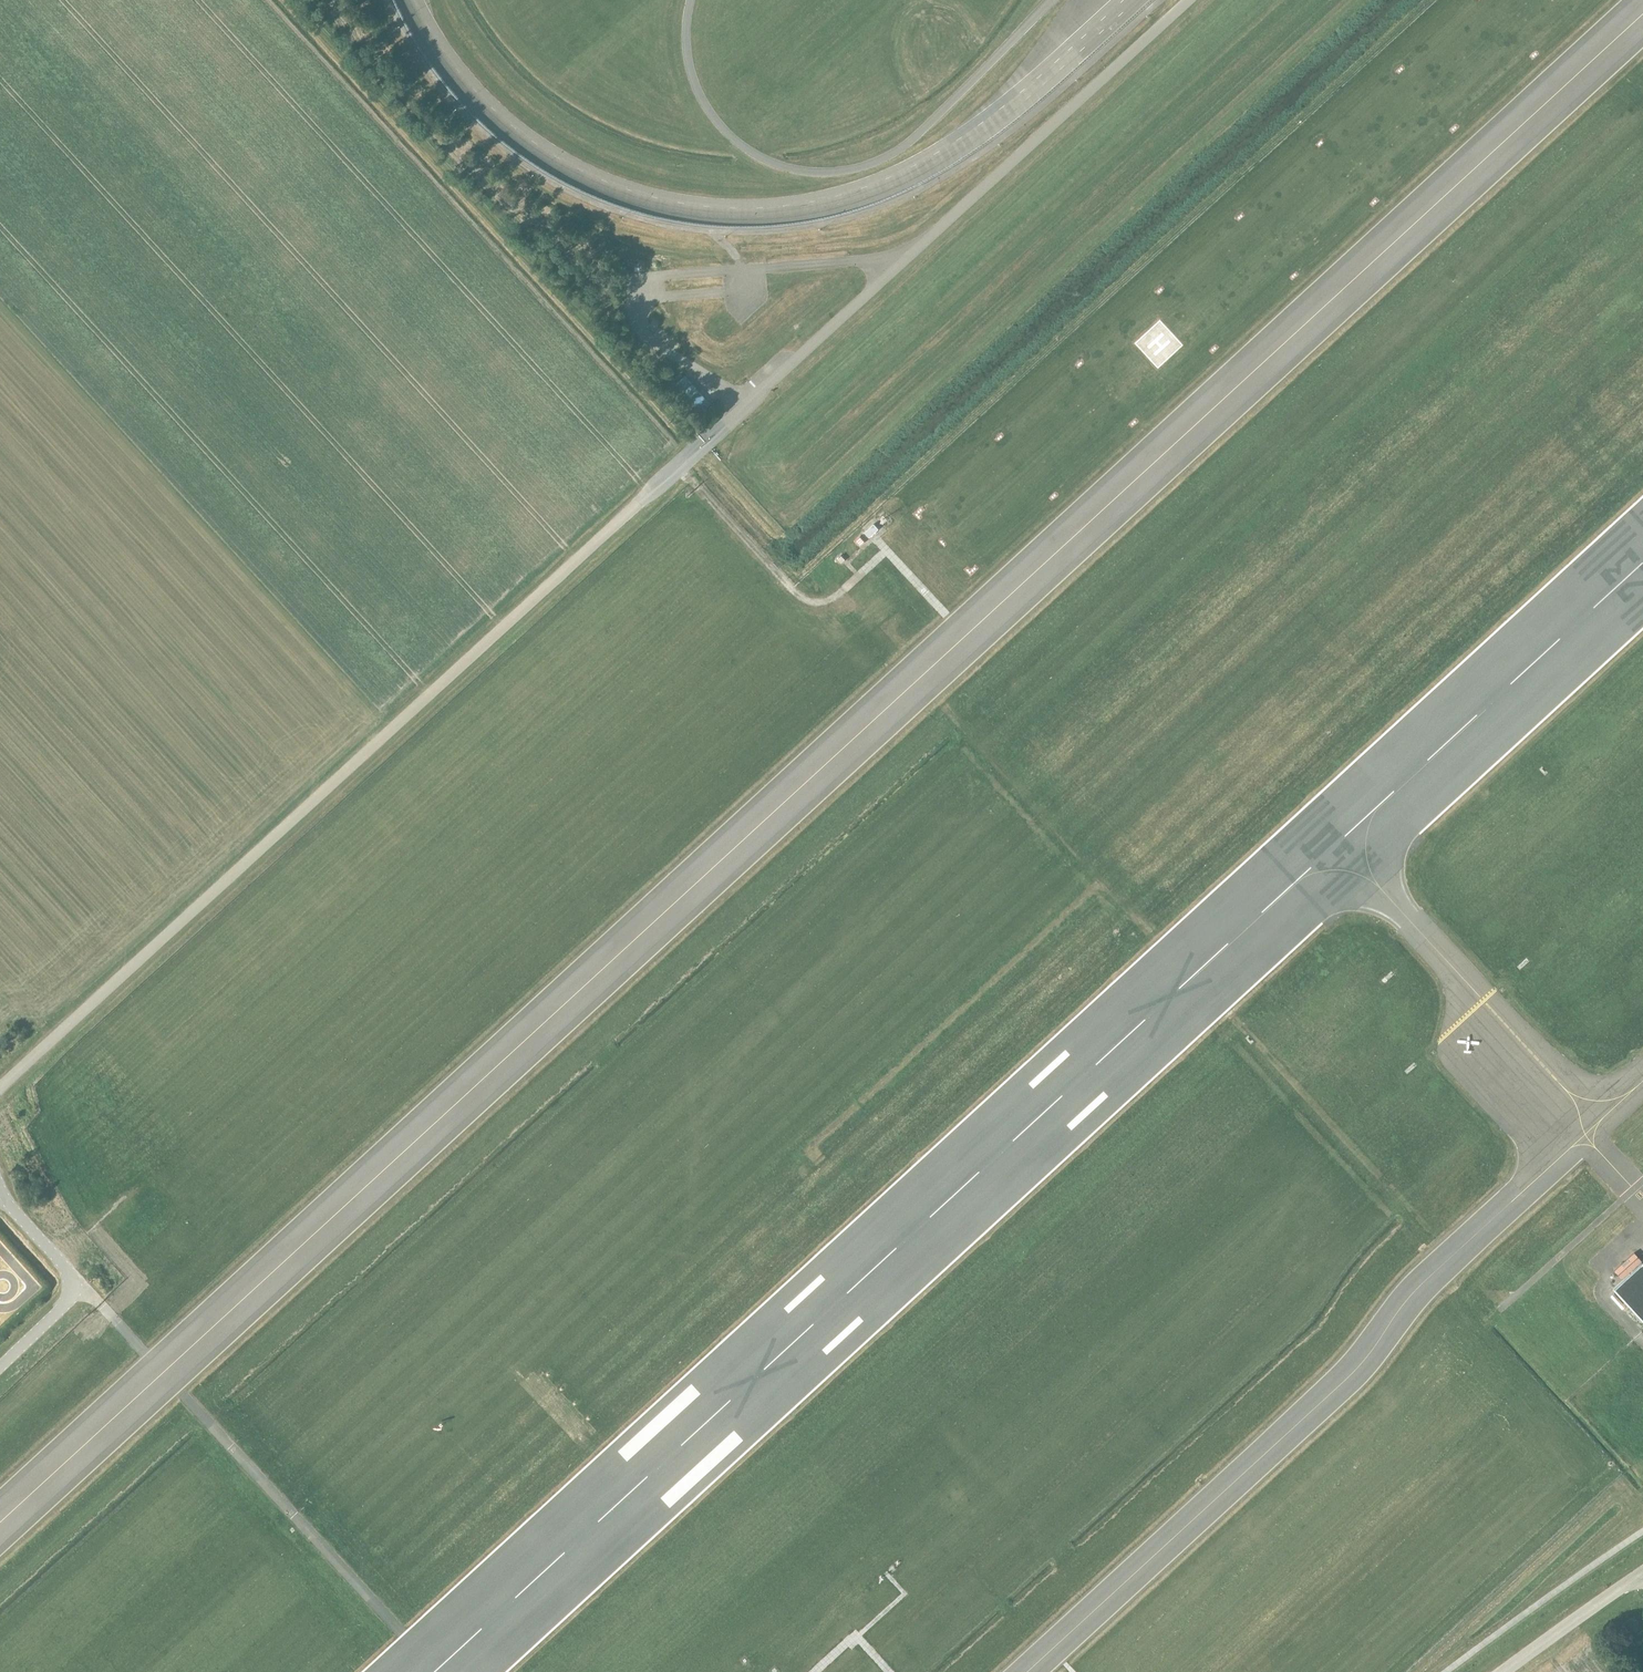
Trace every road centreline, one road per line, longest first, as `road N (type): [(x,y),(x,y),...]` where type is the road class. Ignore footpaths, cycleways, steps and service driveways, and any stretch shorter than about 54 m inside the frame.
road 1 (unclassified): [(0,1088),(706,445)]
road 2 (unclassified): [(0,1368),(63,1306),(71,1286),(65,1265),(3,1195)]
road 3 (tertiary): [(1506,1671),(1642,1574)]

